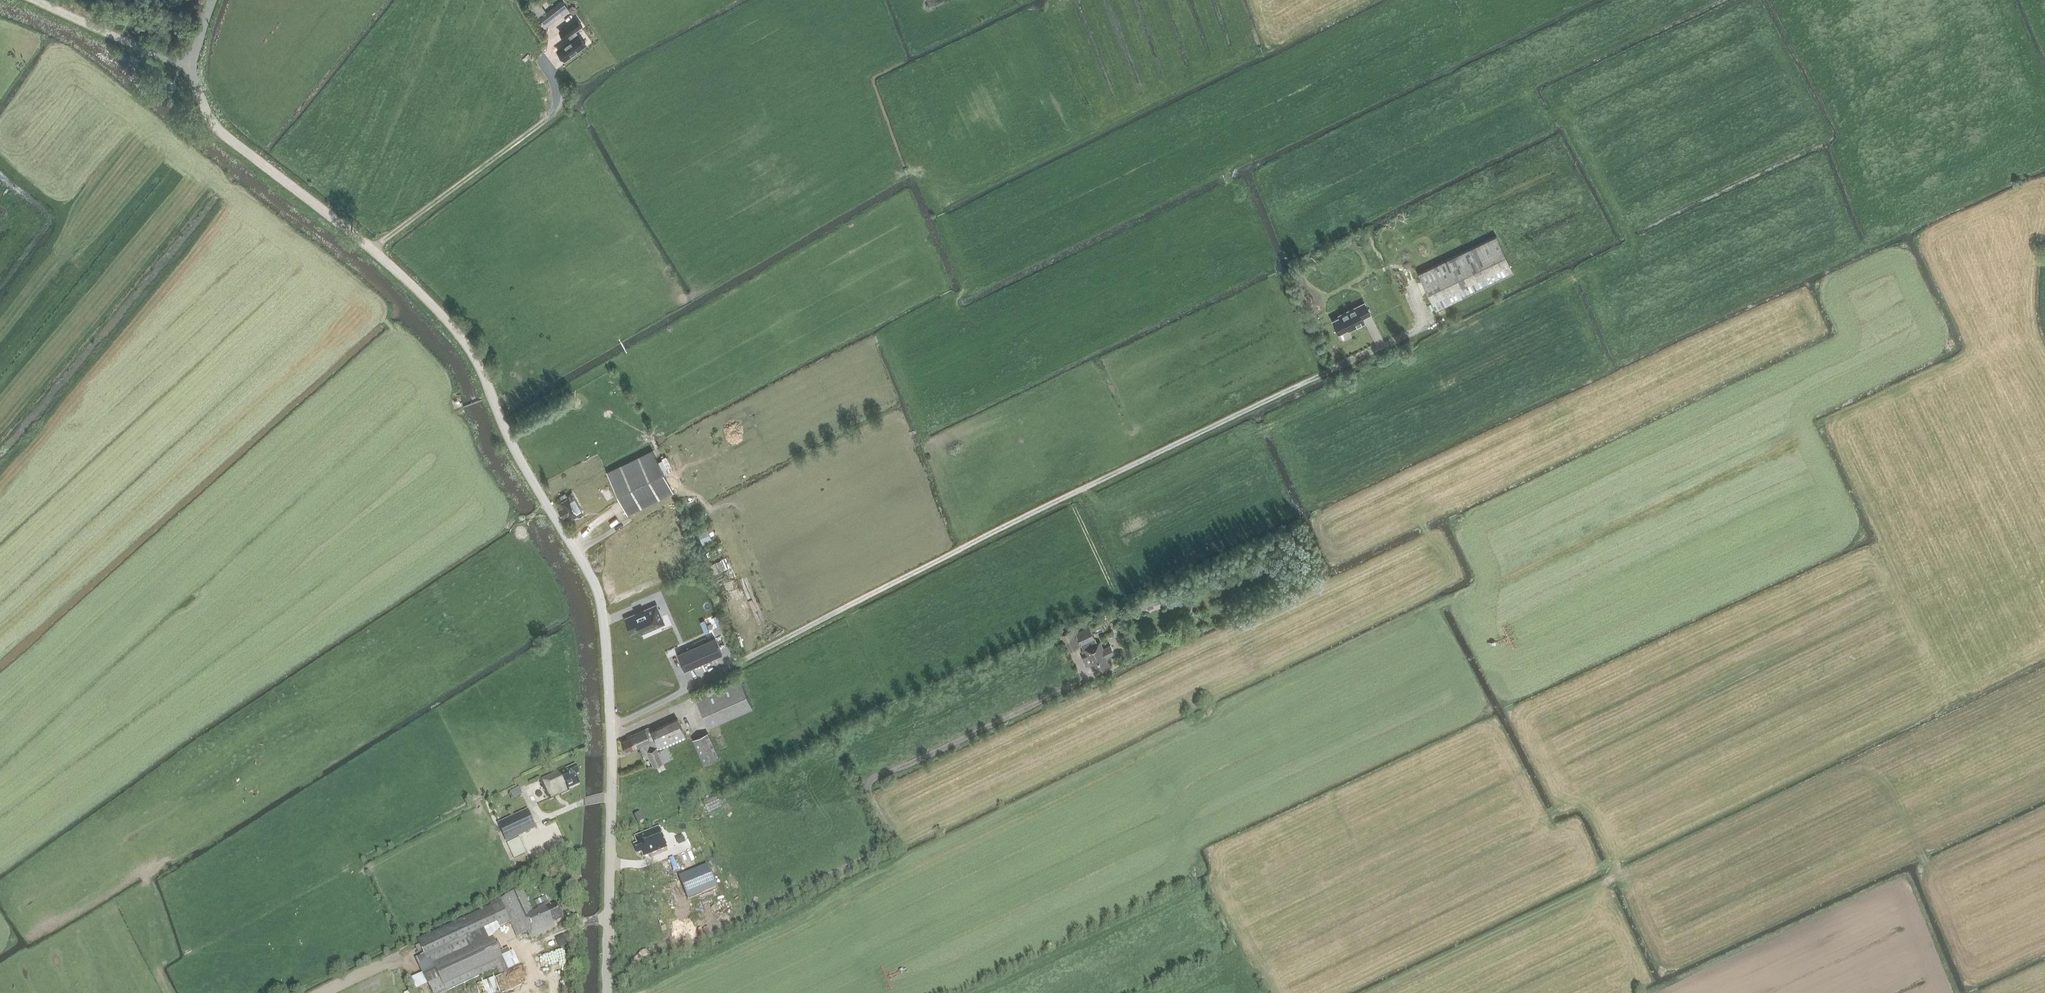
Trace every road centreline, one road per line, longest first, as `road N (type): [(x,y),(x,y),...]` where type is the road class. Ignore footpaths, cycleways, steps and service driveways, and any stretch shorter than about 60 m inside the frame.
road 1 (tertiary): [(606,992),(612,715),(598,591),(517,455),(461,337),(399,272),(225,136),(203,104),(191,64)]
road 2 (unclassified): [(36,0),(191,64)]

